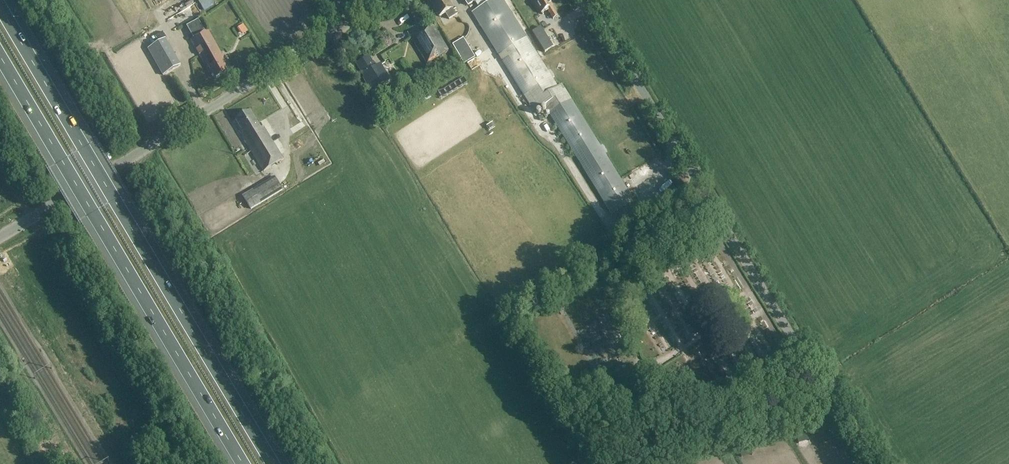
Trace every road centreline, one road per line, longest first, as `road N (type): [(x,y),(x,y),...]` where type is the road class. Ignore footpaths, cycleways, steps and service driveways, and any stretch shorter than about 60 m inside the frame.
road 1 (unclassified): [(871,463),(586,0)]
road 2 (motorway): [(272,463),(0,10)]
road 3 (motorway): [(0,58),(243,463)]
road 4 (tertiary): [(0,237),(387,0)]
road 5 (track): [(331,463),(147,148)]
road 6 (track): [(180,463),(0,166)]
road 7 (track): [(56,0),(147,148)]

